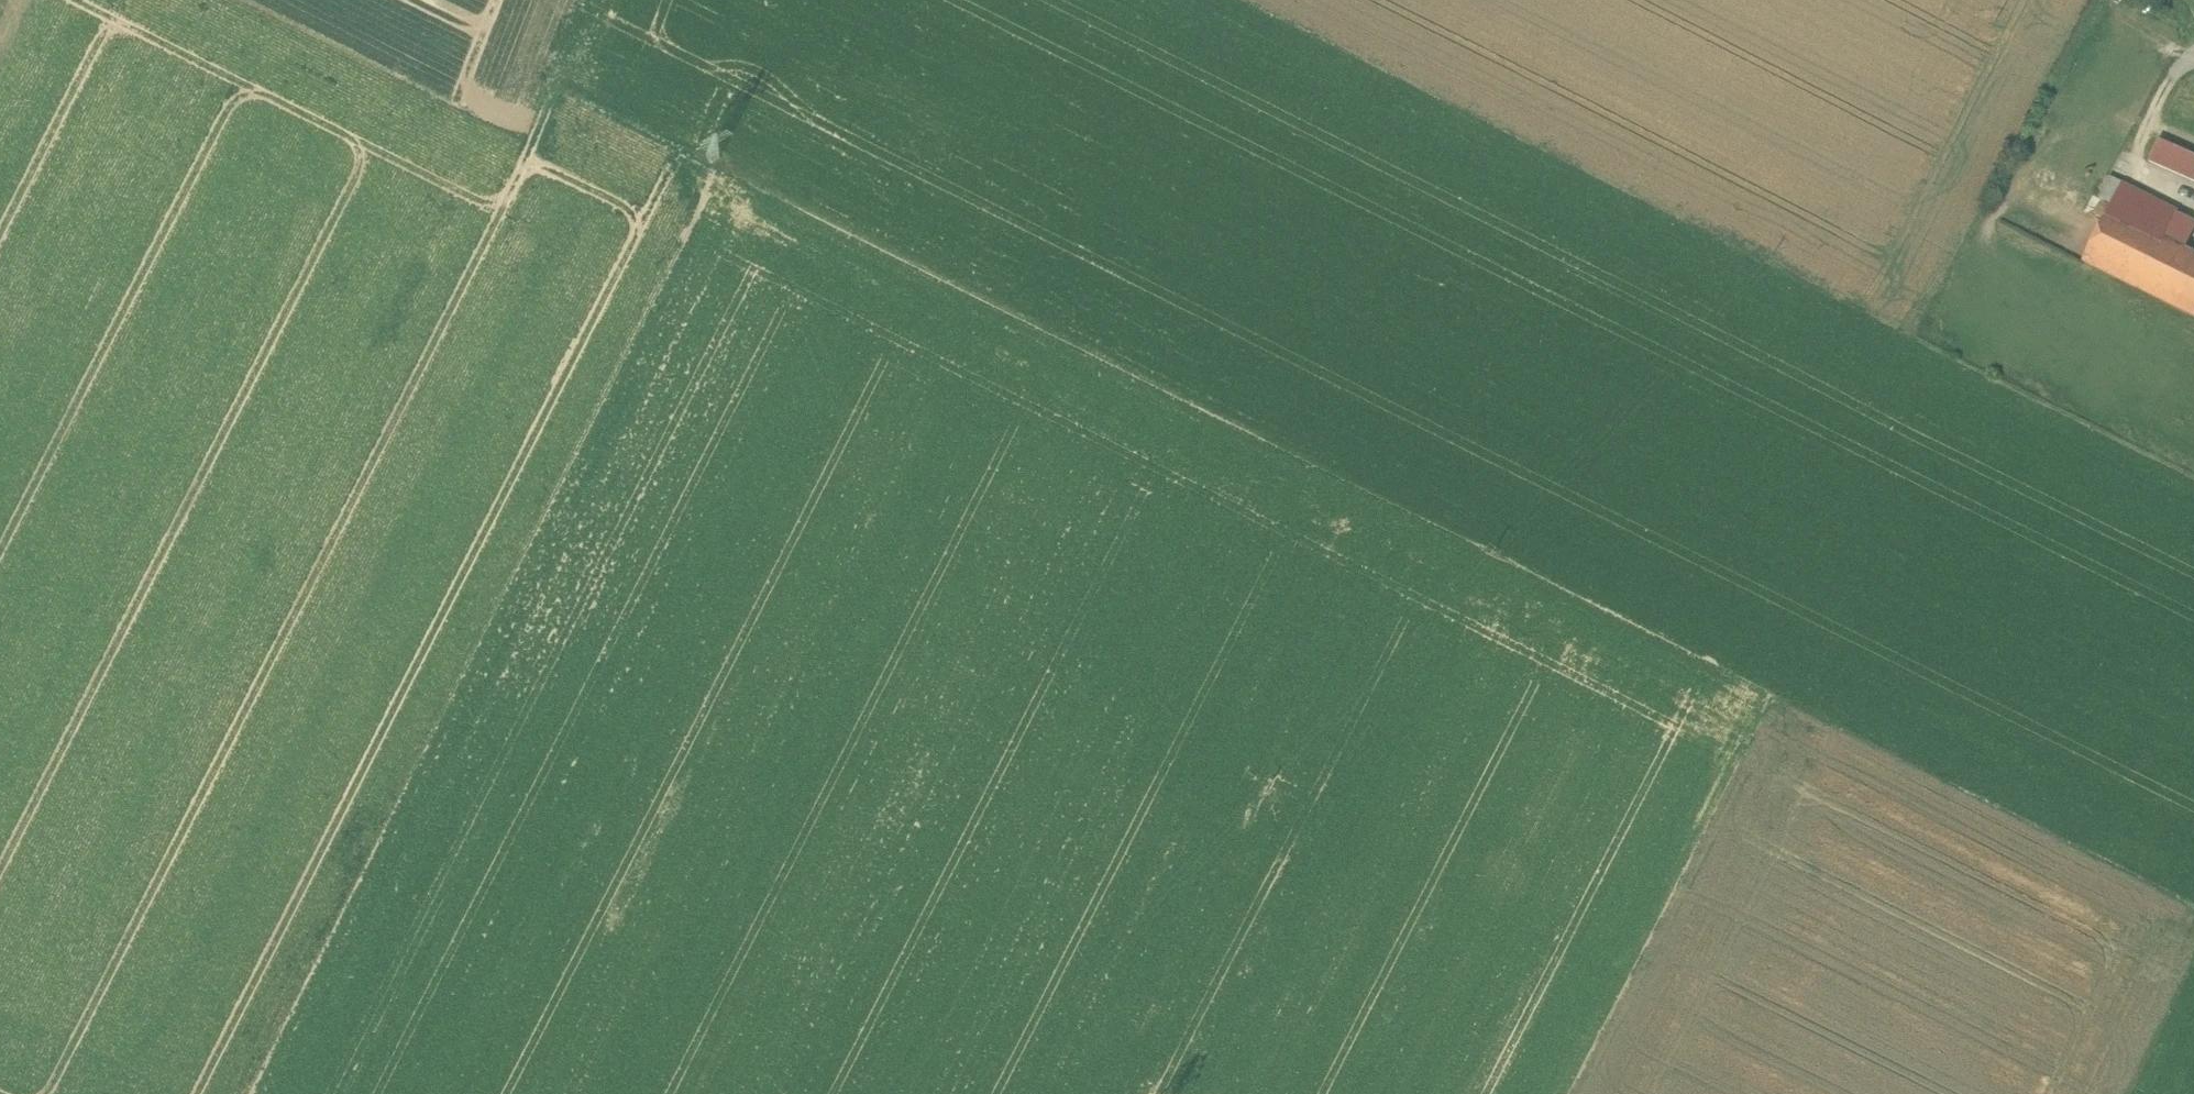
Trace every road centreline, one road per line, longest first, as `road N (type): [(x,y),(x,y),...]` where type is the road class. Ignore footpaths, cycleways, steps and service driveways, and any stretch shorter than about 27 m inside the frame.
road 1 (track): [(2193,198),(2145,175),(2131,148),(2189,48)]

